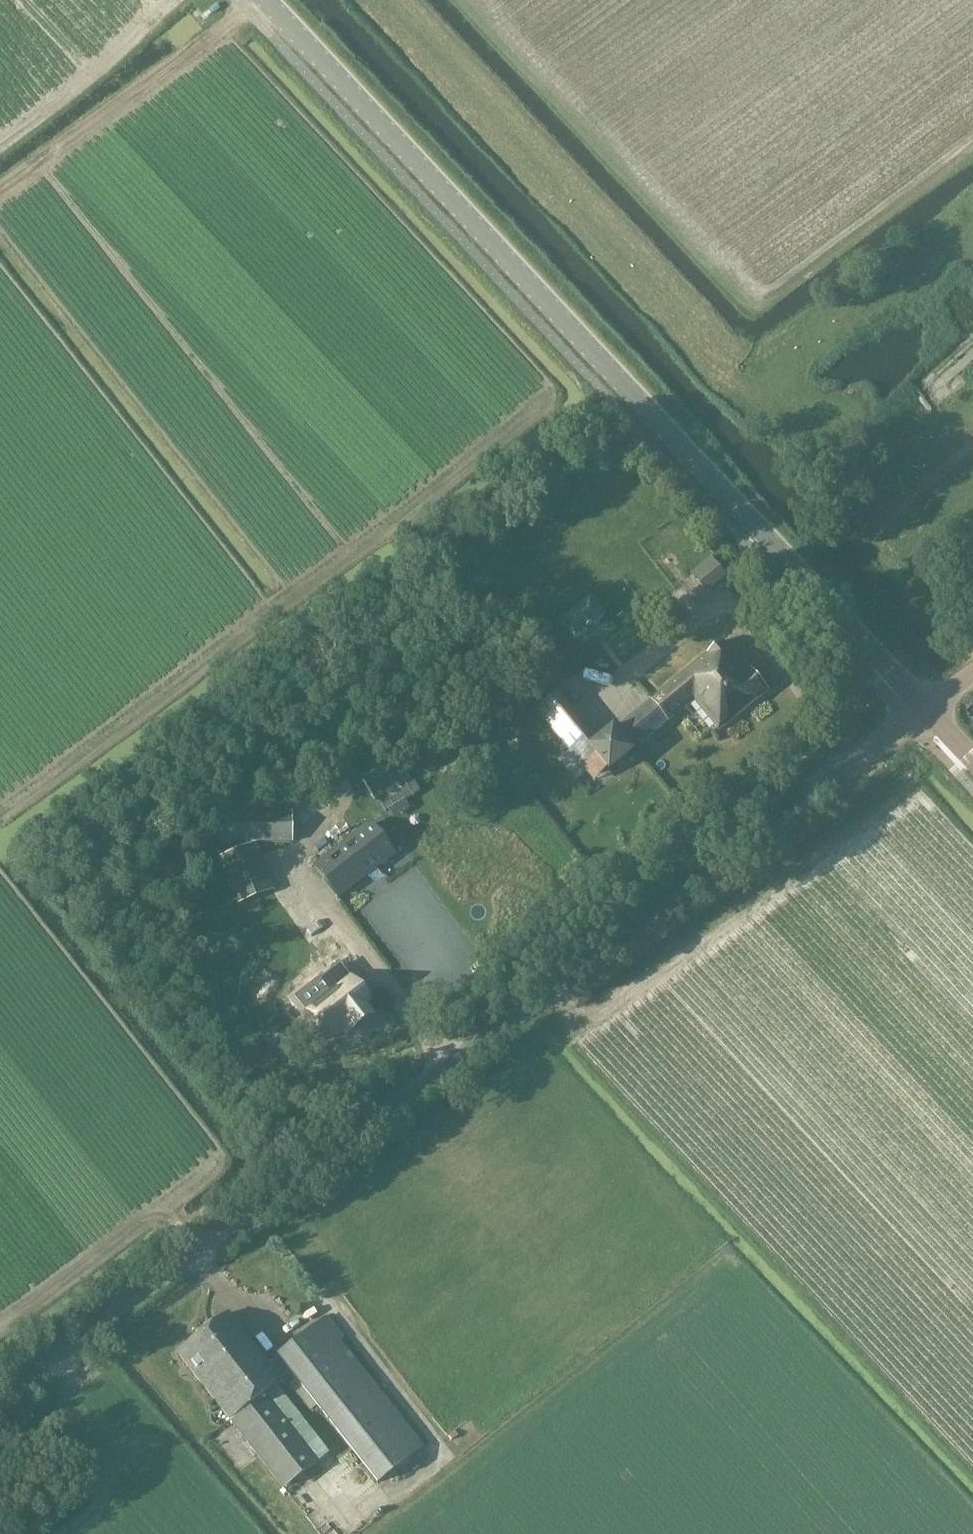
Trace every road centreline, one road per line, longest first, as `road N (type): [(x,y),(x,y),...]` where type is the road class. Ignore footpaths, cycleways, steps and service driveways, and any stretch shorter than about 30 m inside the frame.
road 1 (unclassified): [(0,1394),(924,709)]
road 2 (tertiary): [(924,709),(263,0)]

